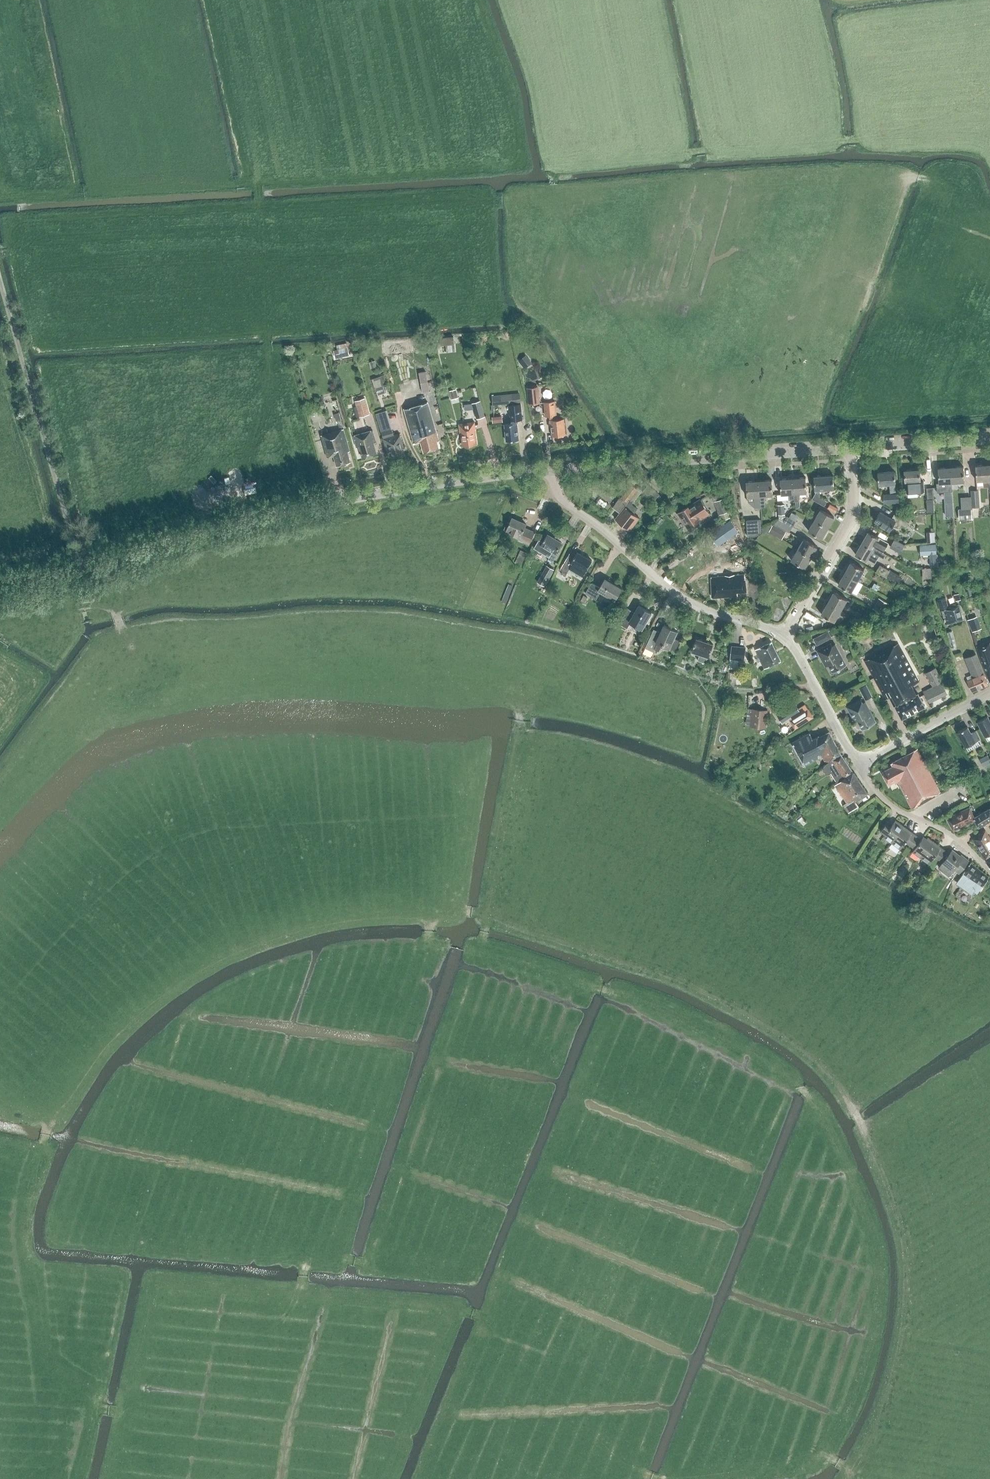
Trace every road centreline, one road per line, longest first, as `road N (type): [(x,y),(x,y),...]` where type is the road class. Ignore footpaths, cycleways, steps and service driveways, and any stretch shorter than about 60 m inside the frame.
road 1 (tertiary): [(554,478),(537,471),(339,501),(62,572),(0,579)]
road 2 (tertiary): [(554,478),(580,468),(851,453)]
road 3 (track): [(0,284),(81,567)]
road 4 (residential): [(784,636),(667,587),(567,504),(554,478)]
road 5 (residential): [(784,636),(850,520),(851,453)]
road 6 (residential): [(989,874),(955,838),(885,801),(857,764)]
road 7 (residential): [(989,694),(857,764)]
road 8 (residential): [(857,764),(784,636)]
road 9 (tertiary): [(851,453),(989,439)]

